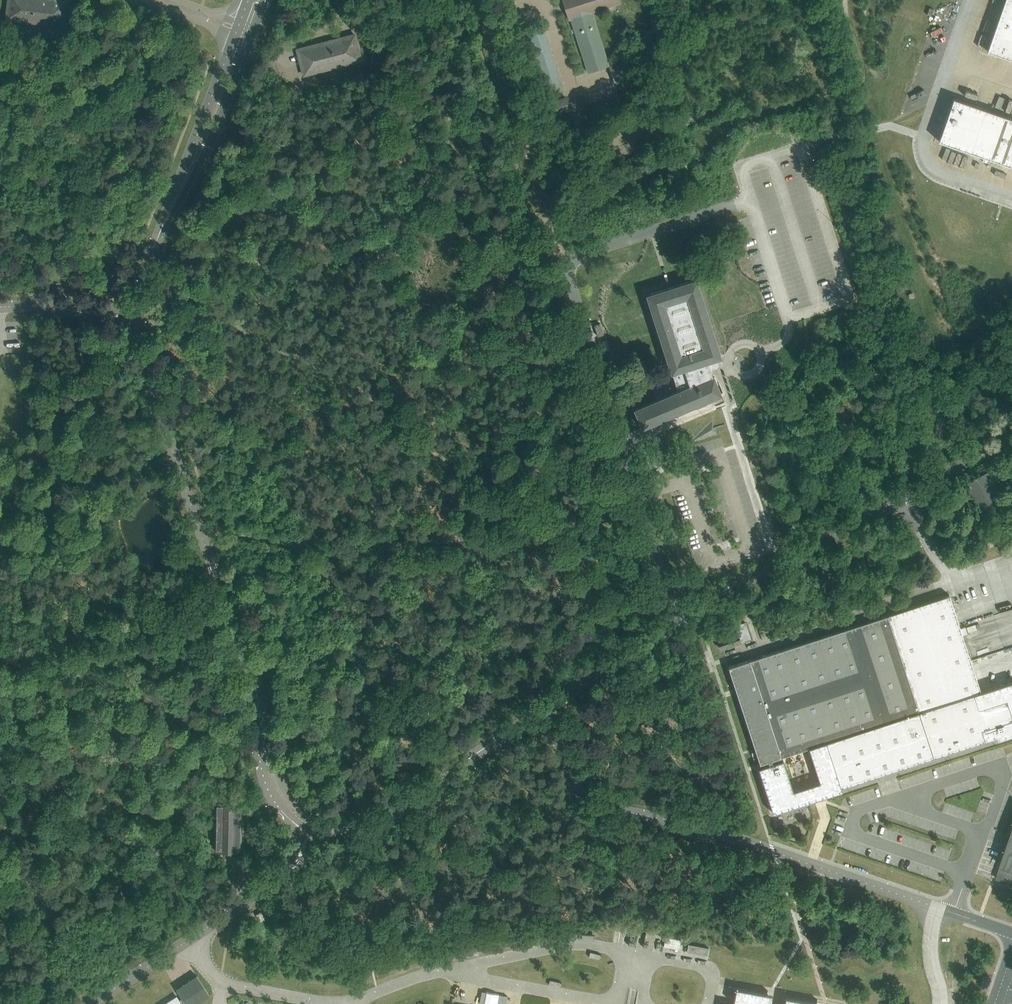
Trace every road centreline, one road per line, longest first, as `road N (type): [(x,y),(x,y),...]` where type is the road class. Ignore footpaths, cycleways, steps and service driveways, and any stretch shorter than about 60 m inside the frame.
road 1 (unclassified): [(1011,439),(485,751)]
road 2 (unclassified): [(1011,933),(548,787),(485,751)]
road 3 (unclassified): [(307,823),(269,790),(208,554),(132,313)]
road 4 (unclassified): [(307,823),(281,875),(247,904),(94,1003)]
road 5 (unclassified): [(485,751),(375,825),(335,832),(307,823)]
road 6 (unclassified): [(132,313),(188,167)]
road 7 (unclassified): [(188,167),(209,144),(250,34)]
road 8 (unclassified): [(236,35),(188,167)]
road 9 (unclassified): [(132,313),(69,302),(0,306)]

